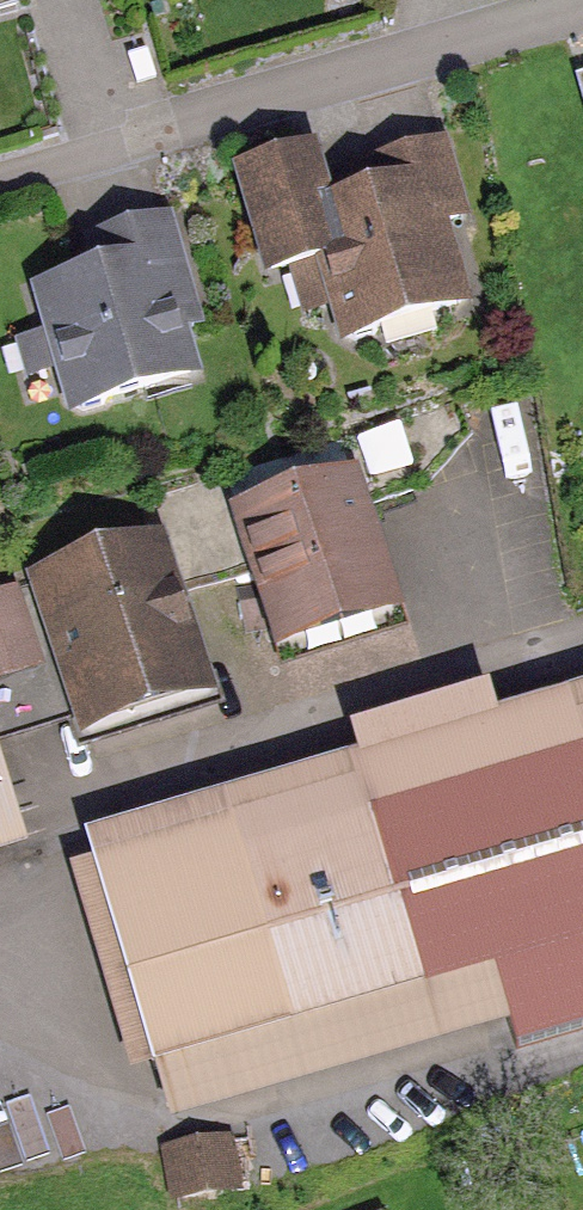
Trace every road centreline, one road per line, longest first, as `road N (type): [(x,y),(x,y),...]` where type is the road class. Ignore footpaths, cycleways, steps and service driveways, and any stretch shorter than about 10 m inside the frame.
road 1 (residential): [(582,7),(0,182)]

